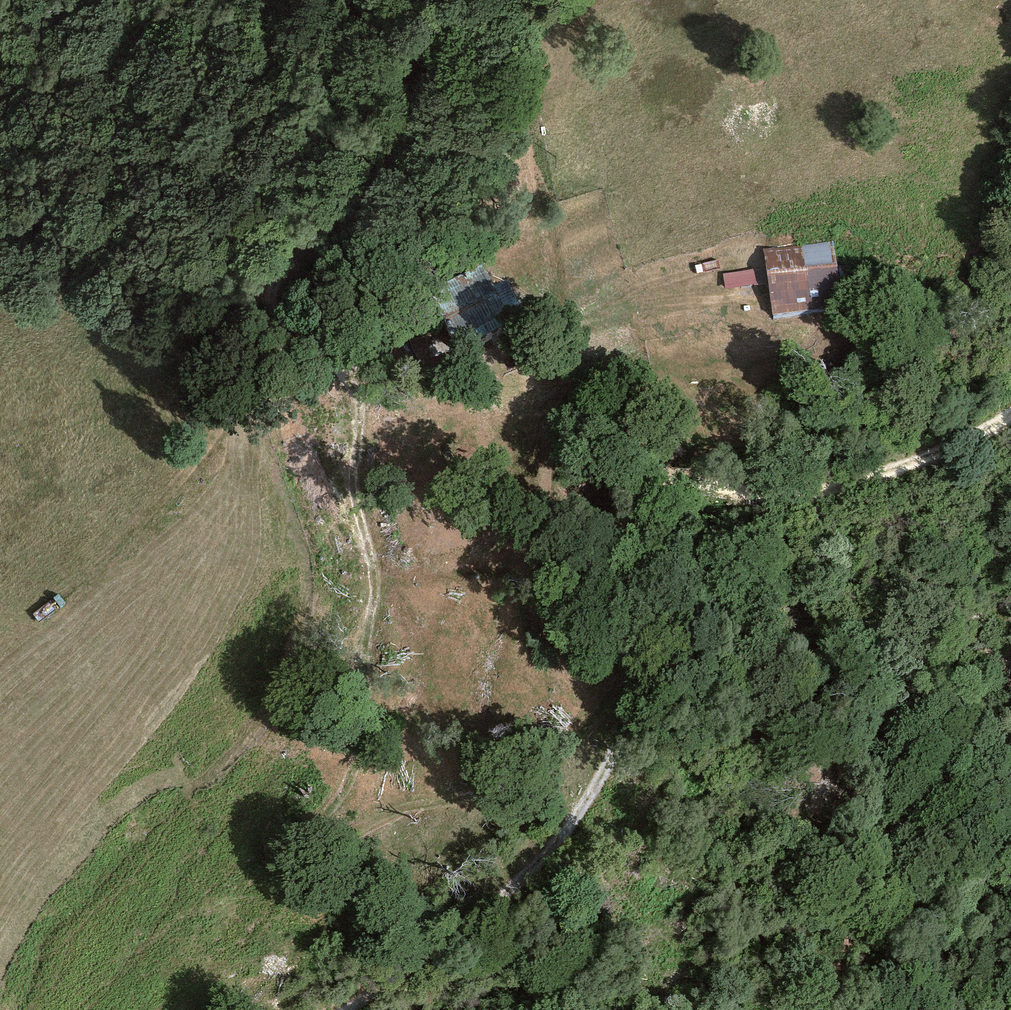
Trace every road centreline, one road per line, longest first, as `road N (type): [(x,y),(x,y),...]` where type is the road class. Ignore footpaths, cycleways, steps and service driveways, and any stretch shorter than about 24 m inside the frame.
road 1 (track): [(1010,422),(804,498),(659,493),(622,528),(619,735),(580,814),(473,925),(354,1009)]
road 2 (track): [(730,257),(635,282),(502,364),(434,378),(258,346),(320,147),(359,65),(420,0)]
road 3 (track): [(346,362),(357,449),(318,665),(308,827),(400,808),(620,665)]

